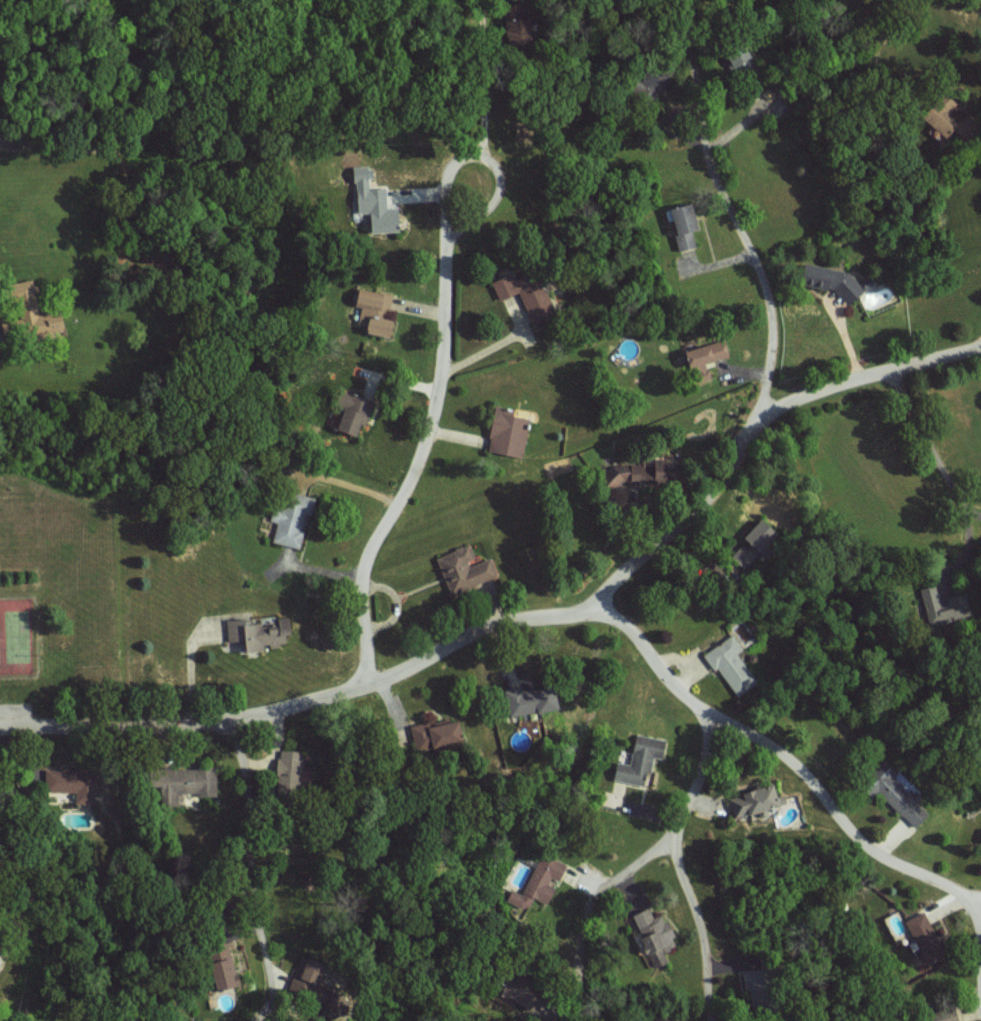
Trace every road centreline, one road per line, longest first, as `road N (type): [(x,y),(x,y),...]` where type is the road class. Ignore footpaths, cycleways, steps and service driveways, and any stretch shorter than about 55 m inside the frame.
road 1 (residential): [(0,726),(225,726),(367,684),(439,647),(530,616),(569,616),(590,606),(633,628),(658,670),(714,720),(756,738),(808,777),(862,844),(968,901),(980,899)]
road 2 (residential): [(590,606),(683,519),(770,415),(776,307),(710,169),(688,0)]
road 3 (residential): [(367,684),(359,575),(416,465),(441,383),(447,240),(498,195),(495,167),(478,156),(454,162),(445,177),(447,240)]
road 4 (residential): [(714,720),(674,849),(700,933),(712,1020)]
road 5 (residential): [(225,726),(251,778),(251,899),(276,1010)]
road 6 (residential): [(770,415),(880,371),(980,344)]

